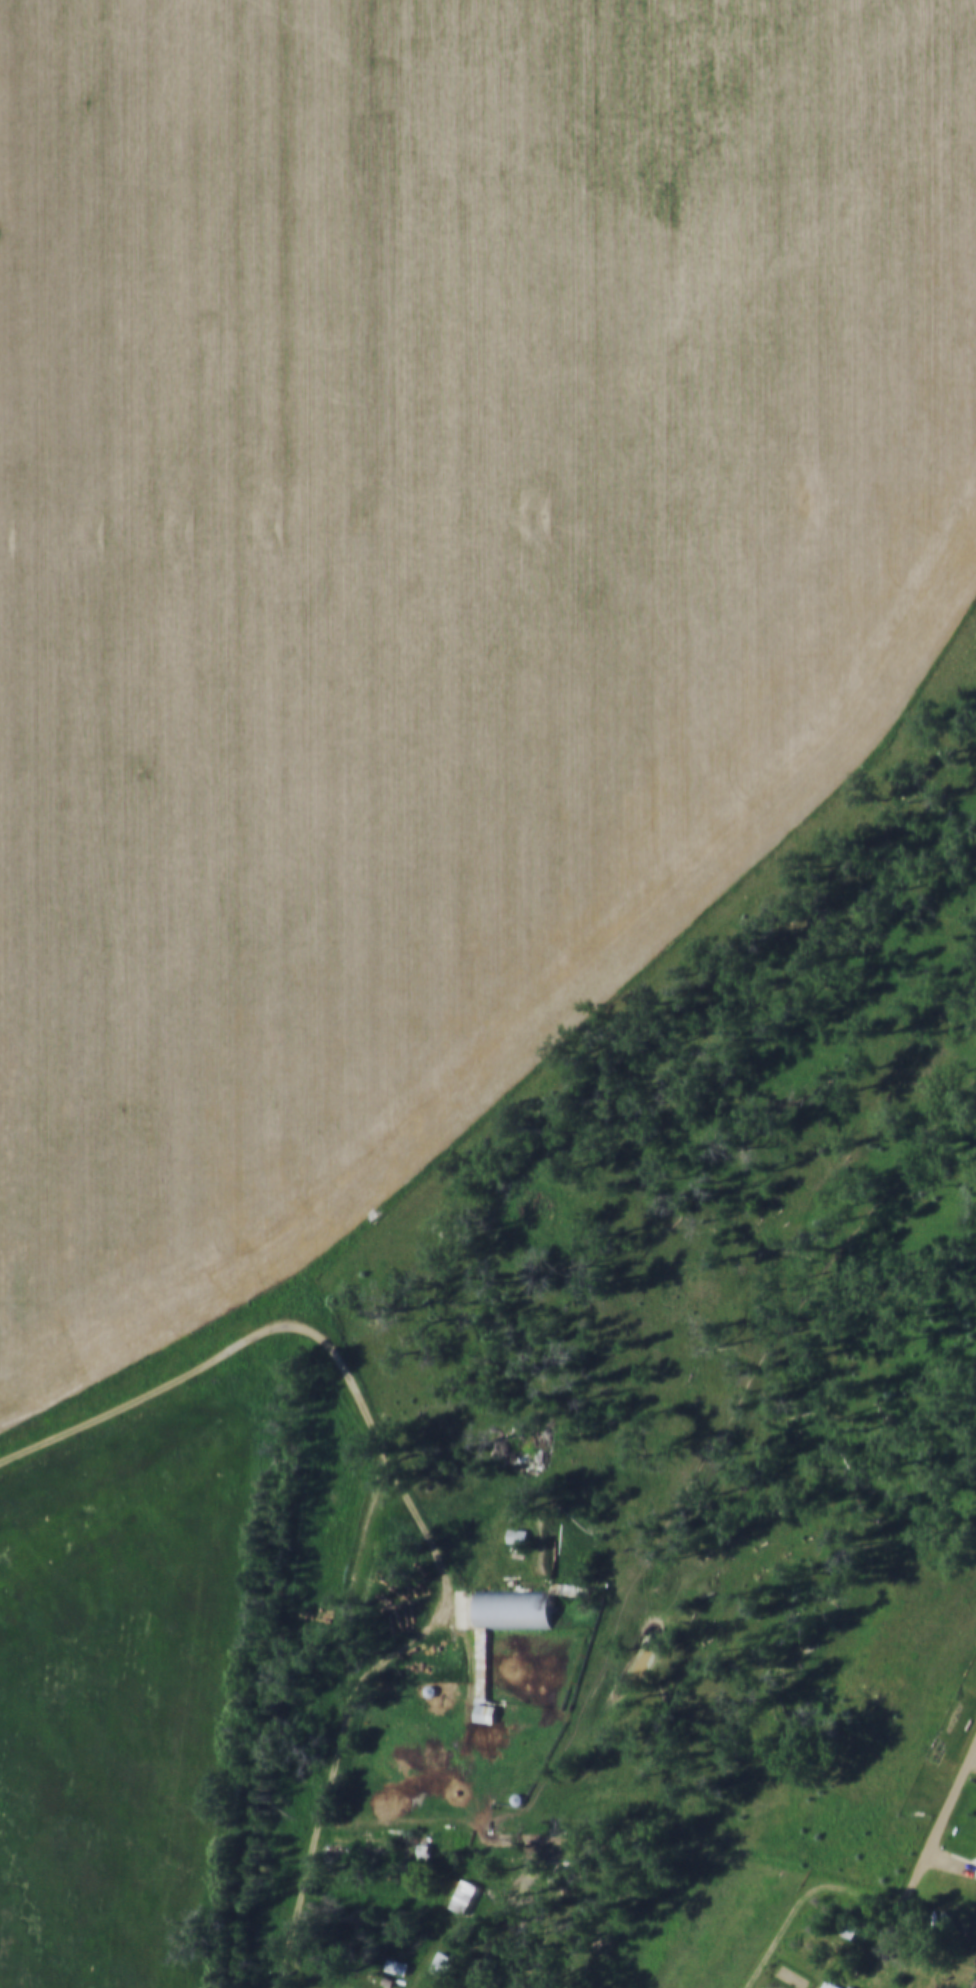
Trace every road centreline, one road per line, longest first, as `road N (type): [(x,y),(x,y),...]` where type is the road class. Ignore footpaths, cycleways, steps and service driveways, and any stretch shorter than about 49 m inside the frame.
road 1 (residential): [(975,1748),(901,1904)]

